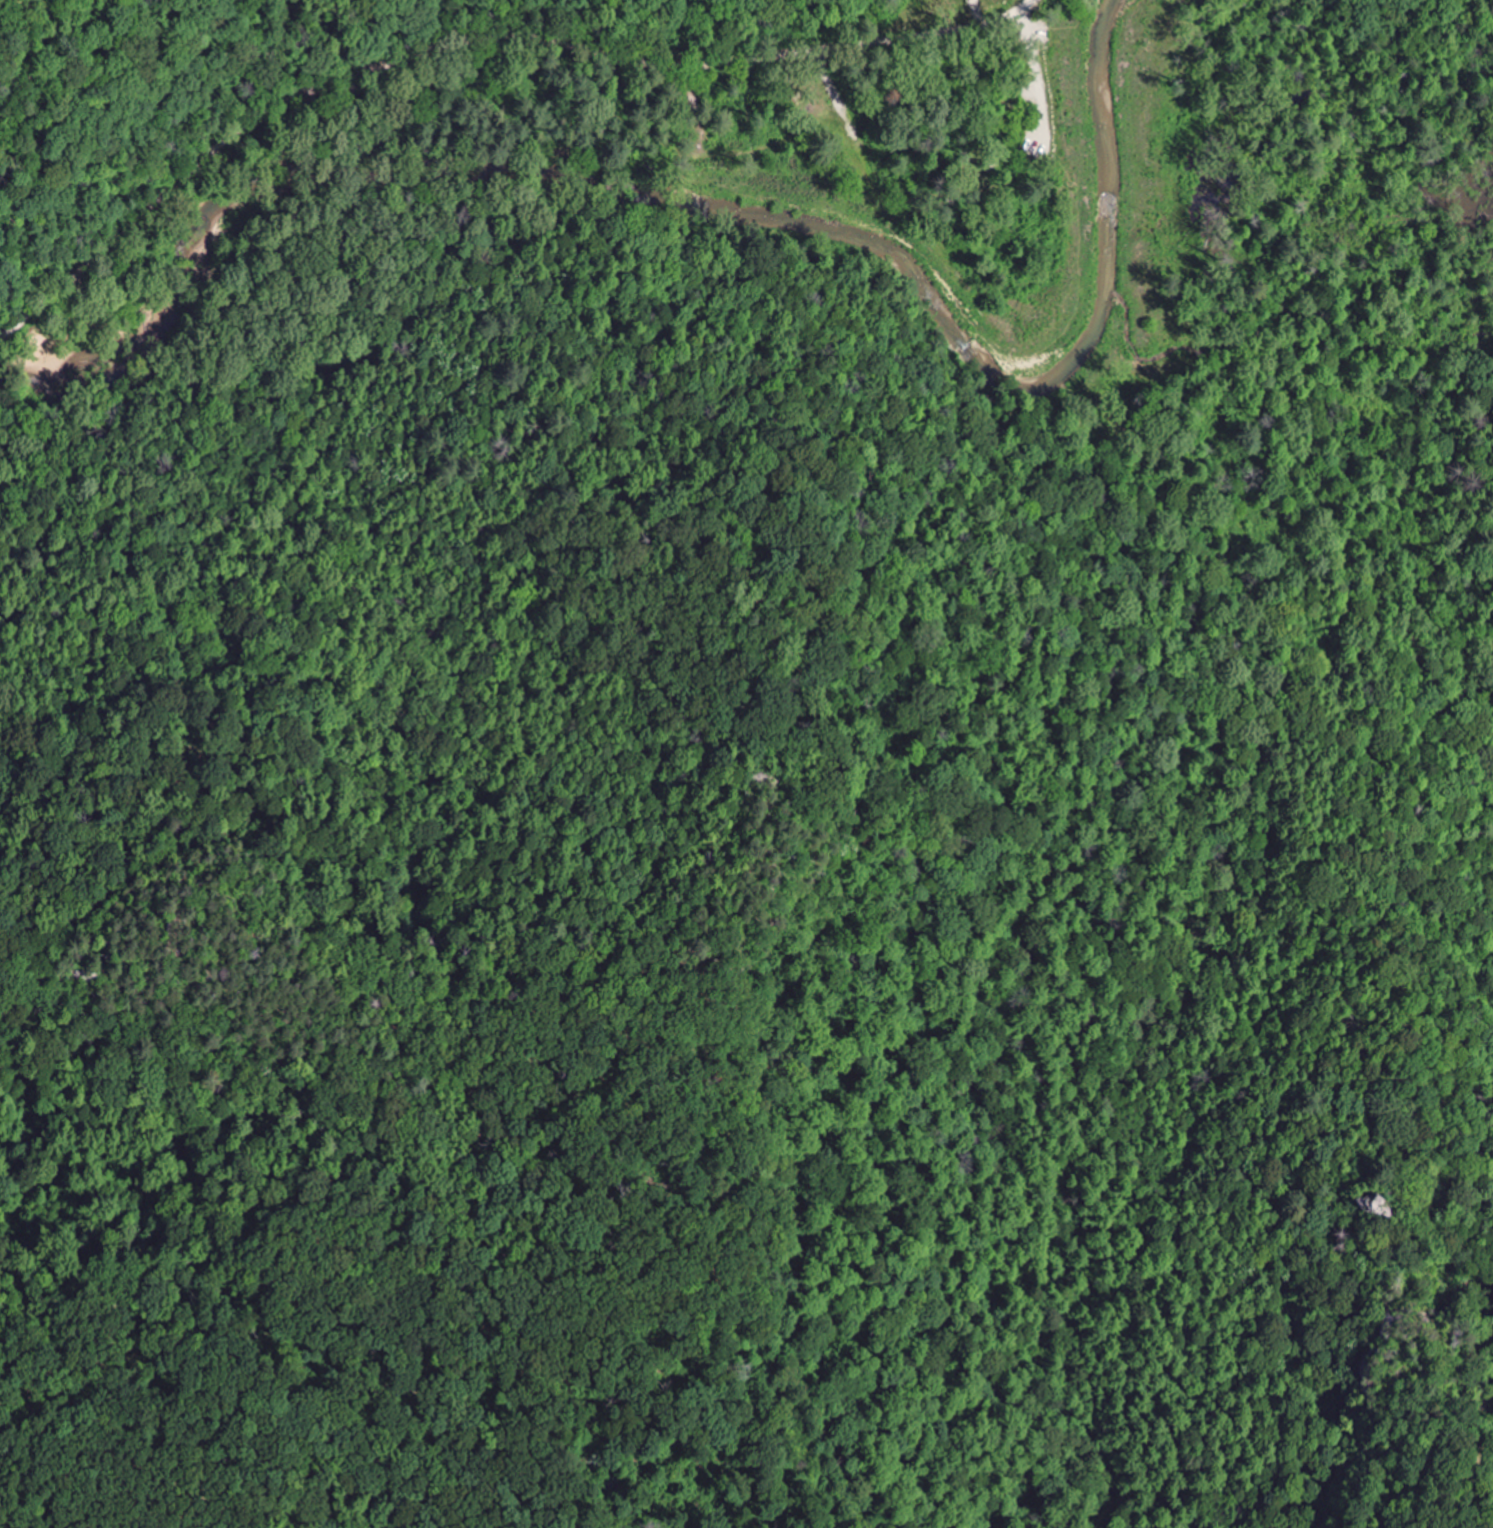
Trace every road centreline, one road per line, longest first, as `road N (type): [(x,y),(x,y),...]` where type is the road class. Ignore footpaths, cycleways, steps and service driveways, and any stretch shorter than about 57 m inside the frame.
road 1 (track): [(1013,16),(1116,9),(1157,16),(1179,38),(1173,154),(1254,243),(1259,342),(1276,358),(1292,444),(1308,455),(1351,633),(1492,963)]
road 2 (residential): [(0,337),(100,255),(239,117),(297,92),(481,42),(671,71),(929,40),(981,30),(1032,0)]

